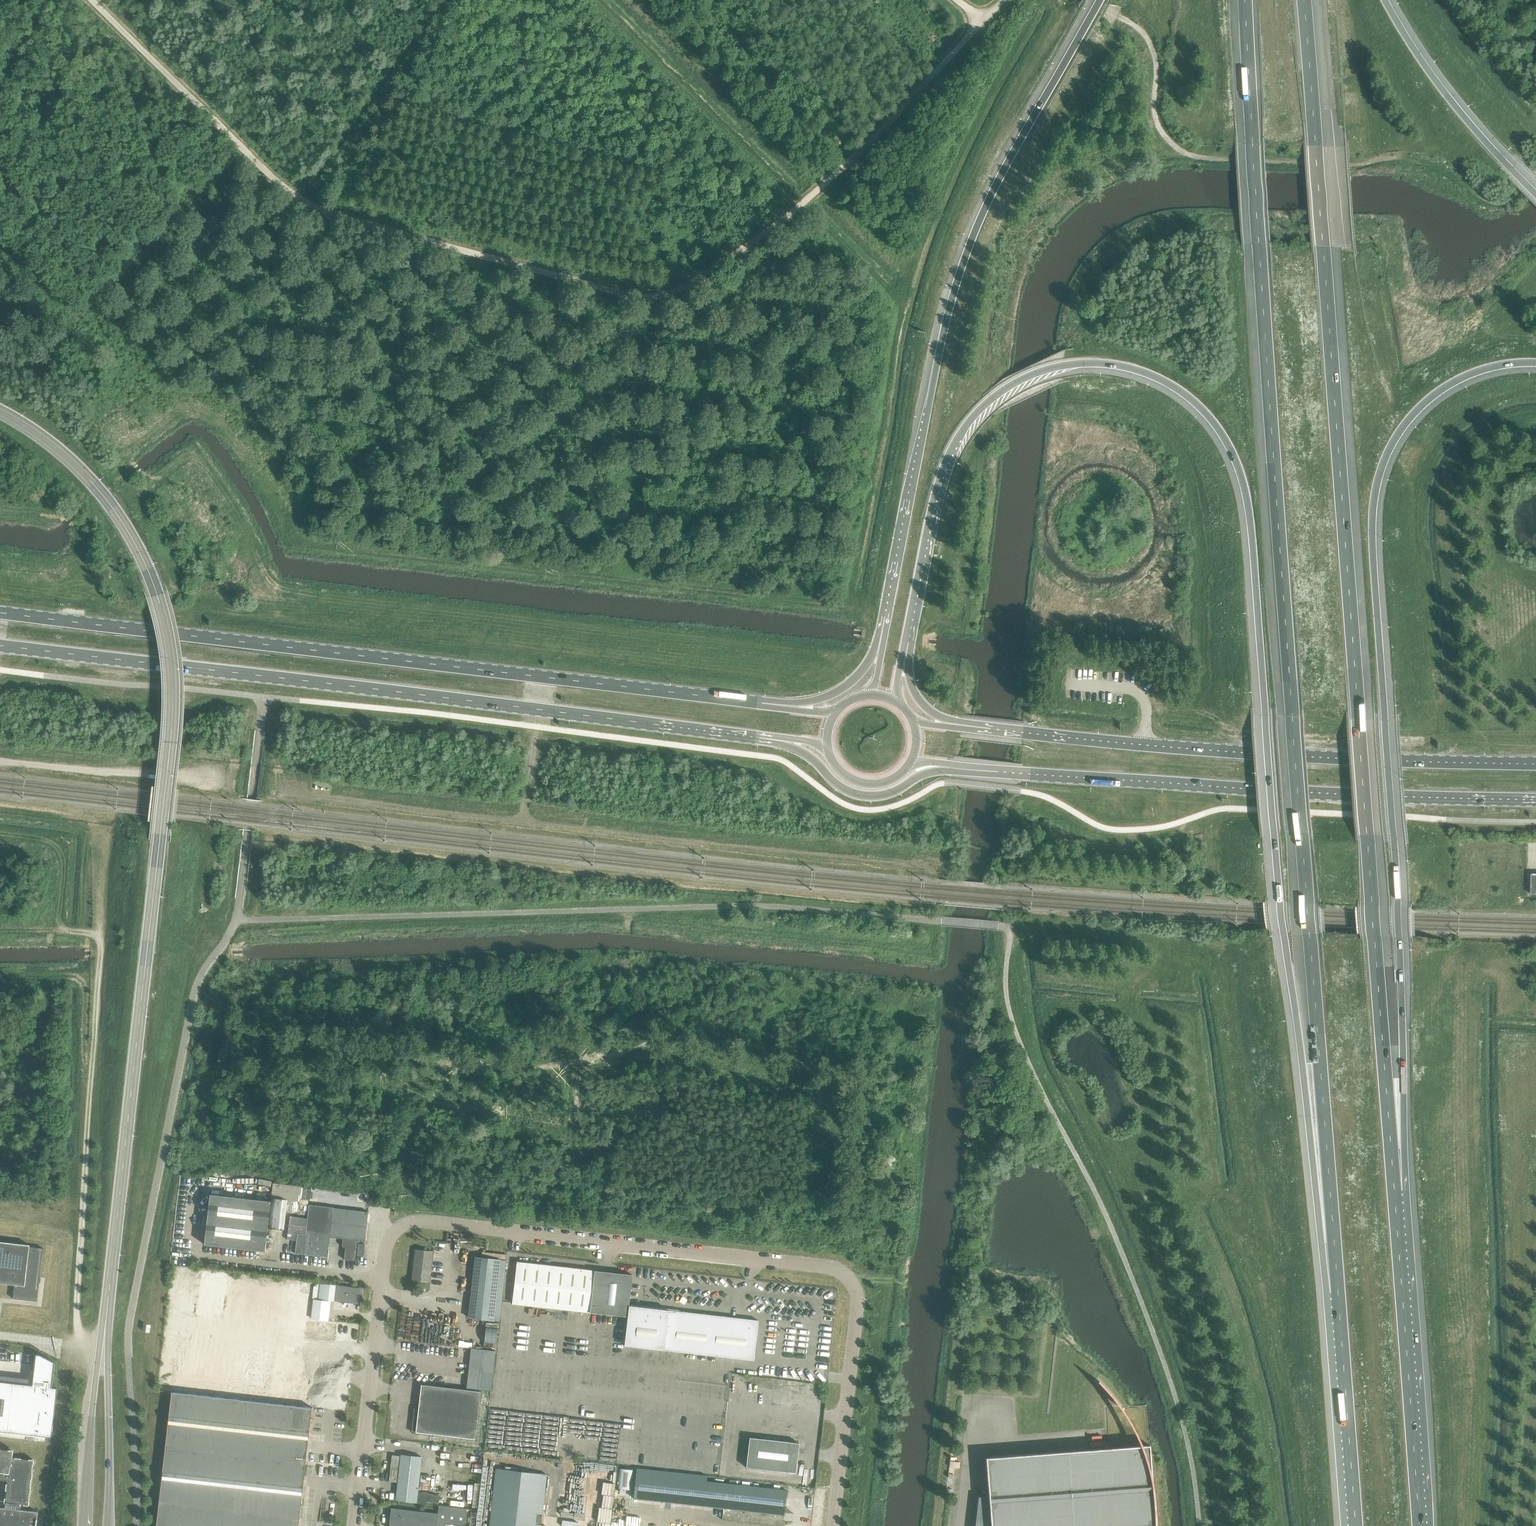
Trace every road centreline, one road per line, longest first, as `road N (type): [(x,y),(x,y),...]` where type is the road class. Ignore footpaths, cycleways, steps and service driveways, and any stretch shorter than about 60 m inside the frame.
road 1 (motorway): [(905,644),(941,473),(961,433),(1000,393),(1061,367),(1112,365),(1160,380),(1215,425),(1248,500),(1283,930),(1339,1291)]
road 2 (motorway): [(1246,0),(1339,1291)]
road 3 (motorway): [(1395,1194),(1304,0)]
road 4 (track): [(977,30),(774,227),(651,301),(297,199),(90,0)]
road 5 (motorway): [(1395,1194),(1402,1013),(1375,494),(1395,439),(1438,391),(1496,367),(1535,365)]
road 6 (unclassified): [(831,1525),(859,1279),(426,1222),(405,1227),(382,1249),(372,1363)]
road 7 (primary): [(766,706),(0,613)]
road 8 (primary): [(0,647),(761,735)]
road 9 (motorway): [(1100,0),(1001,173),(954,291),(884,639)]
road 10 (trunk): [(940,767),(1535,796)]
road 11 (trunk): [(1535,767),(1253,756),(948,727)]
road 12 (secondary): [(104,1337),(161,831)]
road 13 (secondary): [(0,411),(92,483),(151,579),(173,684),(161,831)]
road 14 (track): [(535,726),(524,823),(356,804),(323,783),(283,776),(275,726),(262,705)]
road 15 (track): [(524,823),(924,864)]
road 16 (motorway): [(1420,1525),(1395,1194)]
road 17 (motorway): [(1535,195),(1432,77),(1383,0)]
road 18 (track): [(236,764),(227,775),(199,778),(0,761)]
road 19 (motorway): [(1339,1291),(1356,1525)]
road 20 (trunk): [(761,735),(799,749),(864,796),(895,791),(940,767)]
road 21 (secondary): [(104,1337),(81,1525)]
road 22 (secondary): [(106,1525),(104,1337)]
road 23 (unclassified): [(372,1363),(352,1525)]
road 24 (motorway): [(884,639),(860,673),(831,694),(766,706)]

